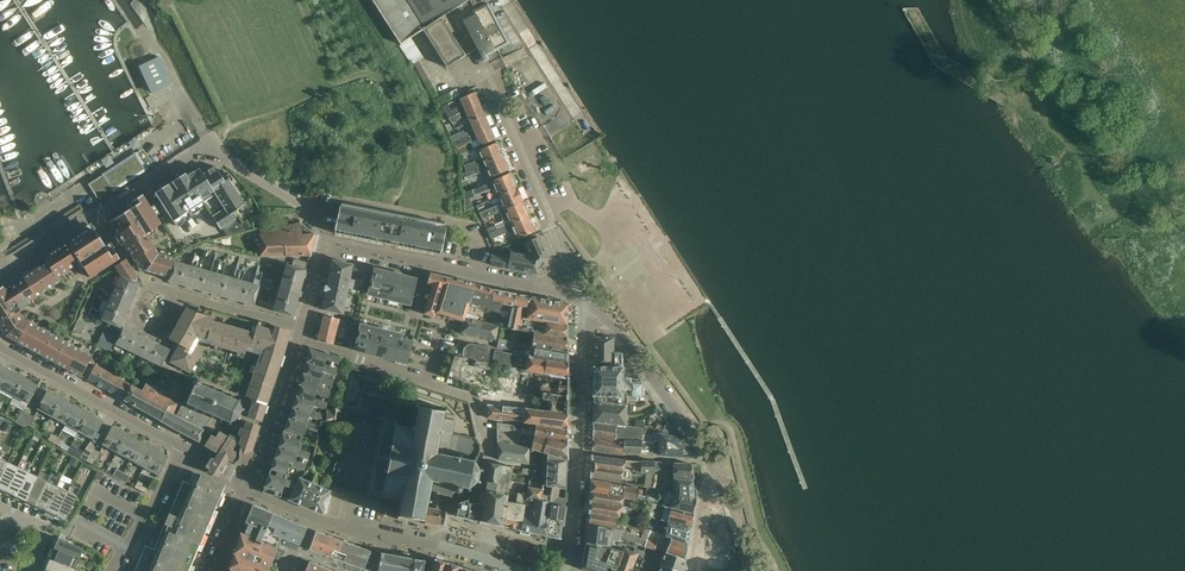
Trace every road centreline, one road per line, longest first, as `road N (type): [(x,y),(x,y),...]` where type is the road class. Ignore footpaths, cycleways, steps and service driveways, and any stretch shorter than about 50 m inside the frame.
road 1 (residential): [(326,244),(307,203),(209,149),(0,268)]
road 2 (residential): [(581,297),(491,79),(475,66),(454,79)]
road 3 (residential): [(566,567),(578,475),(581,297)]
road 4 (residential): [(581,297),(326,244)]
road 5 (residential): [(487,448),(475,398),(304,340)]
road 6 (residential): [(720,478),(620,332),(581,297)]
road 7 (residential): [(182,463),(183,448),(0,342)]
road 8 (track): [(1088,187),(1044,115),(1007,0)]
road 9 (residential): [(437,546),(329,526),(247,496)]
road 10 (residential): [(248,492),(304,340)]
road 11 (residential): [(307,333),(175,295)]
road 12 (residential): [(111,570),(182,463)]

